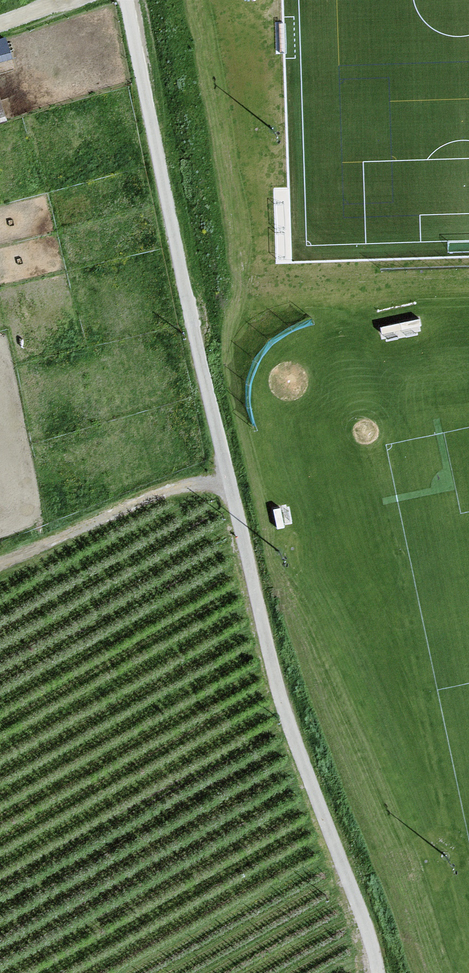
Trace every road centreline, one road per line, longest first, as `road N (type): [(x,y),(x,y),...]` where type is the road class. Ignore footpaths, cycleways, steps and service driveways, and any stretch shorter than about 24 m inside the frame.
road 1 (unclassified): [(375,972),(272,674),(121,0)]
road 2 (track): [(0,569),(183,488),(226,488)]

